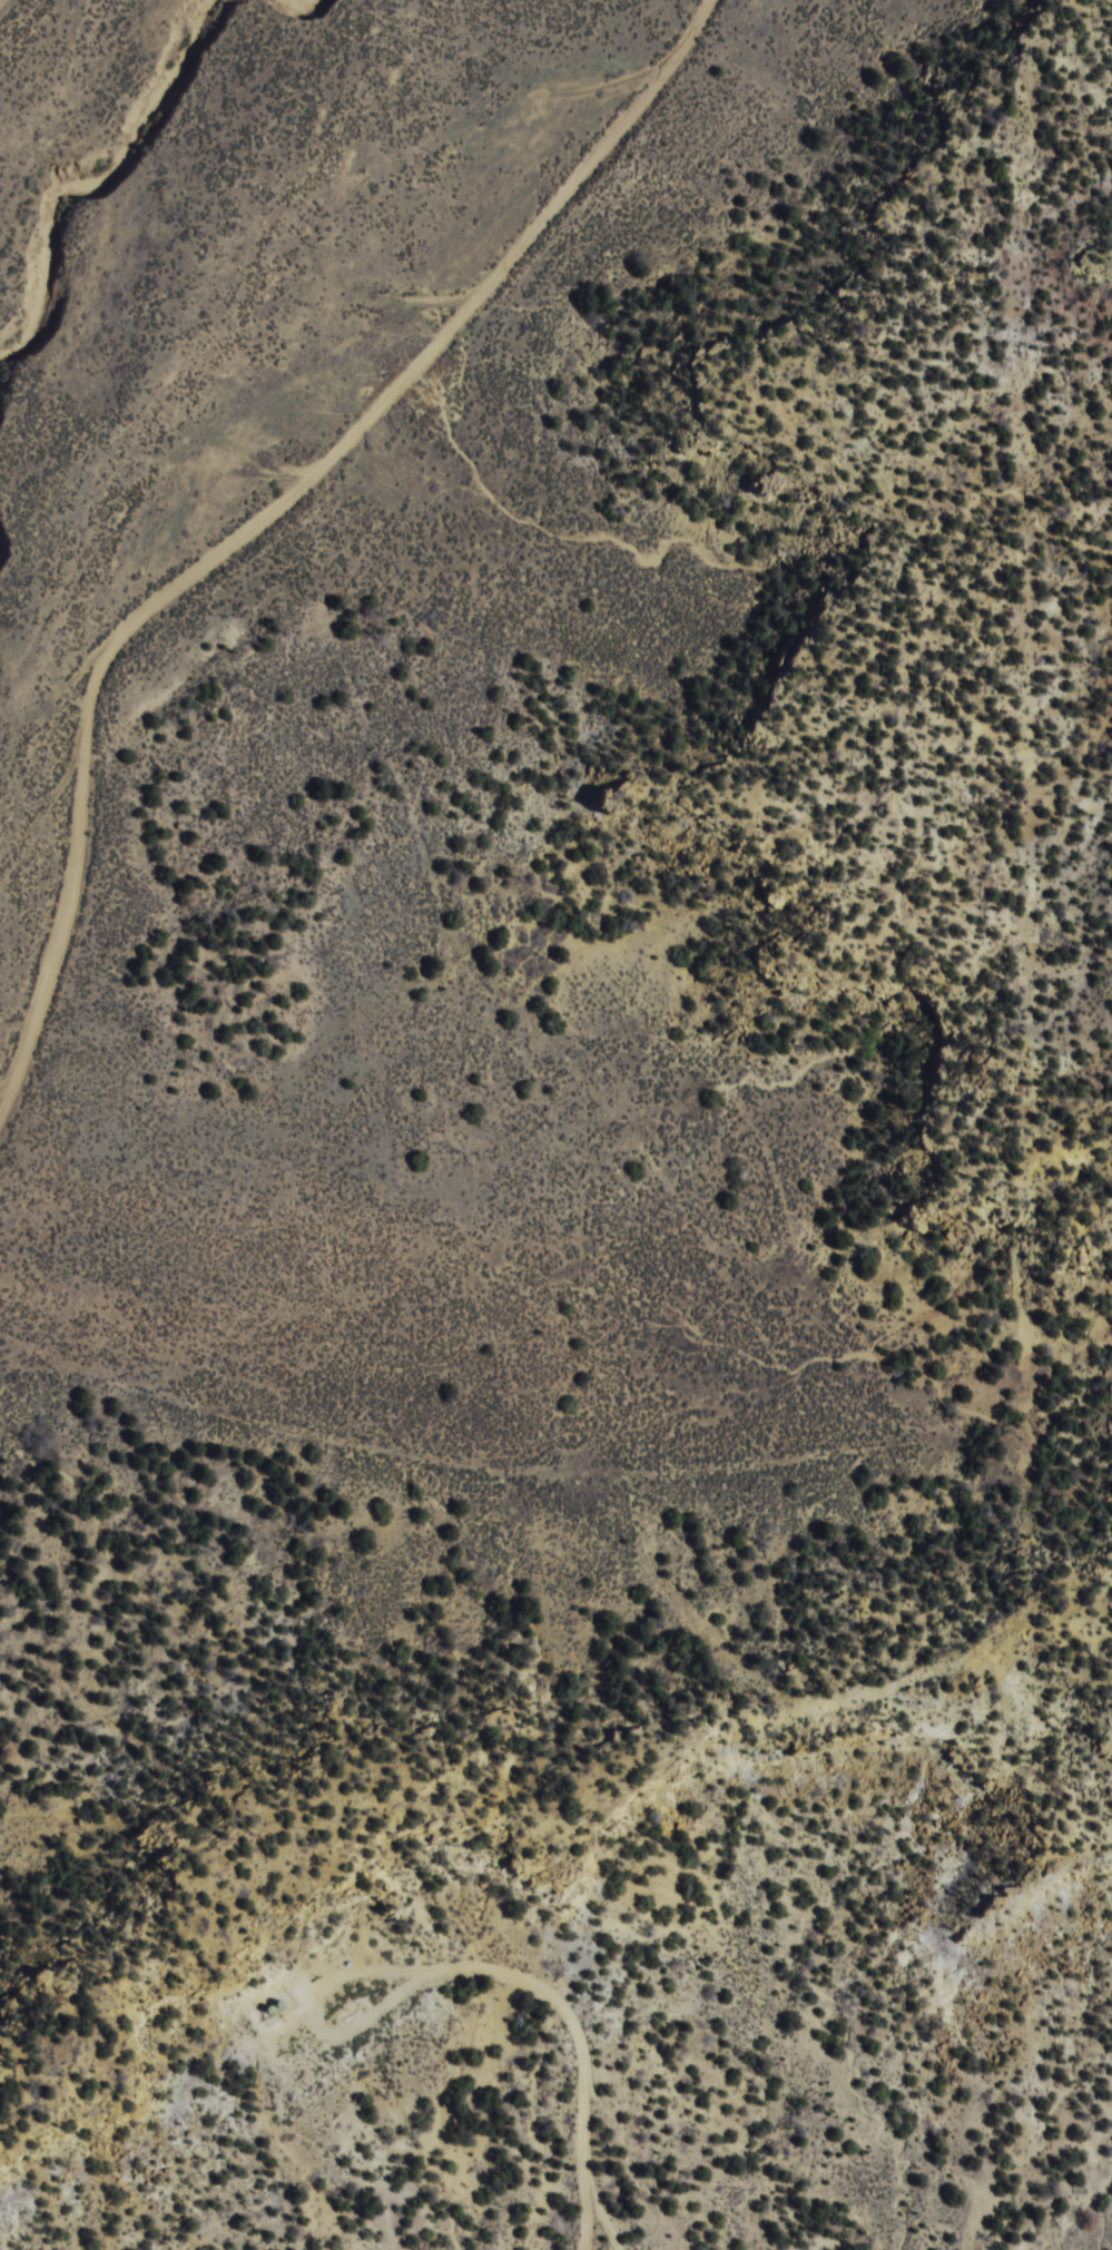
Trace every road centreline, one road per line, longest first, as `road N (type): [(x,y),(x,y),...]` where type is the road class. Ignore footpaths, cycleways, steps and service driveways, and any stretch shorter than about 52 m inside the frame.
road 1 (residential): [(729,0),(478,337),(237,538),(125,661),(90,744),(0,1173)]

